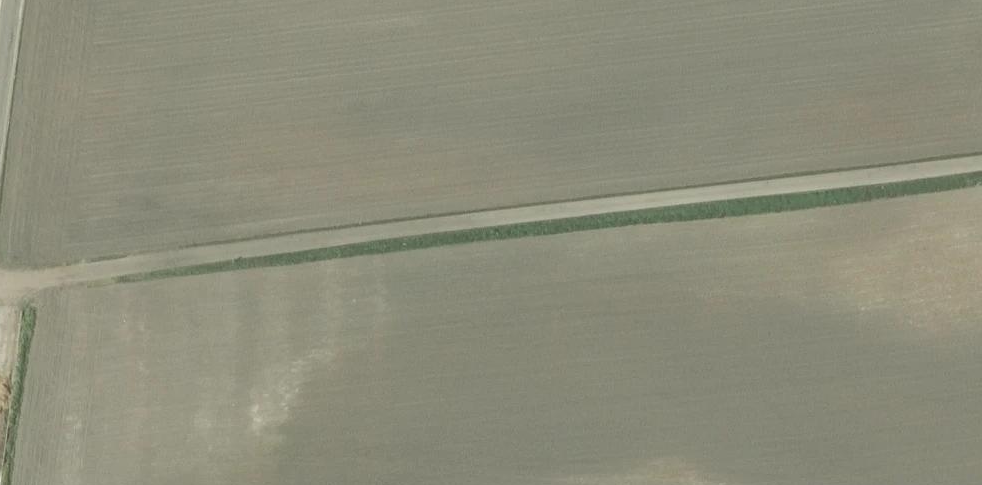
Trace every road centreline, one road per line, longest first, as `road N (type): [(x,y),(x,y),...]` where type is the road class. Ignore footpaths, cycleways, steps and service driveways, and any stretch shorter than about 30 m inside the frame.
road 1 (track): [(981,165),(0,288)]

